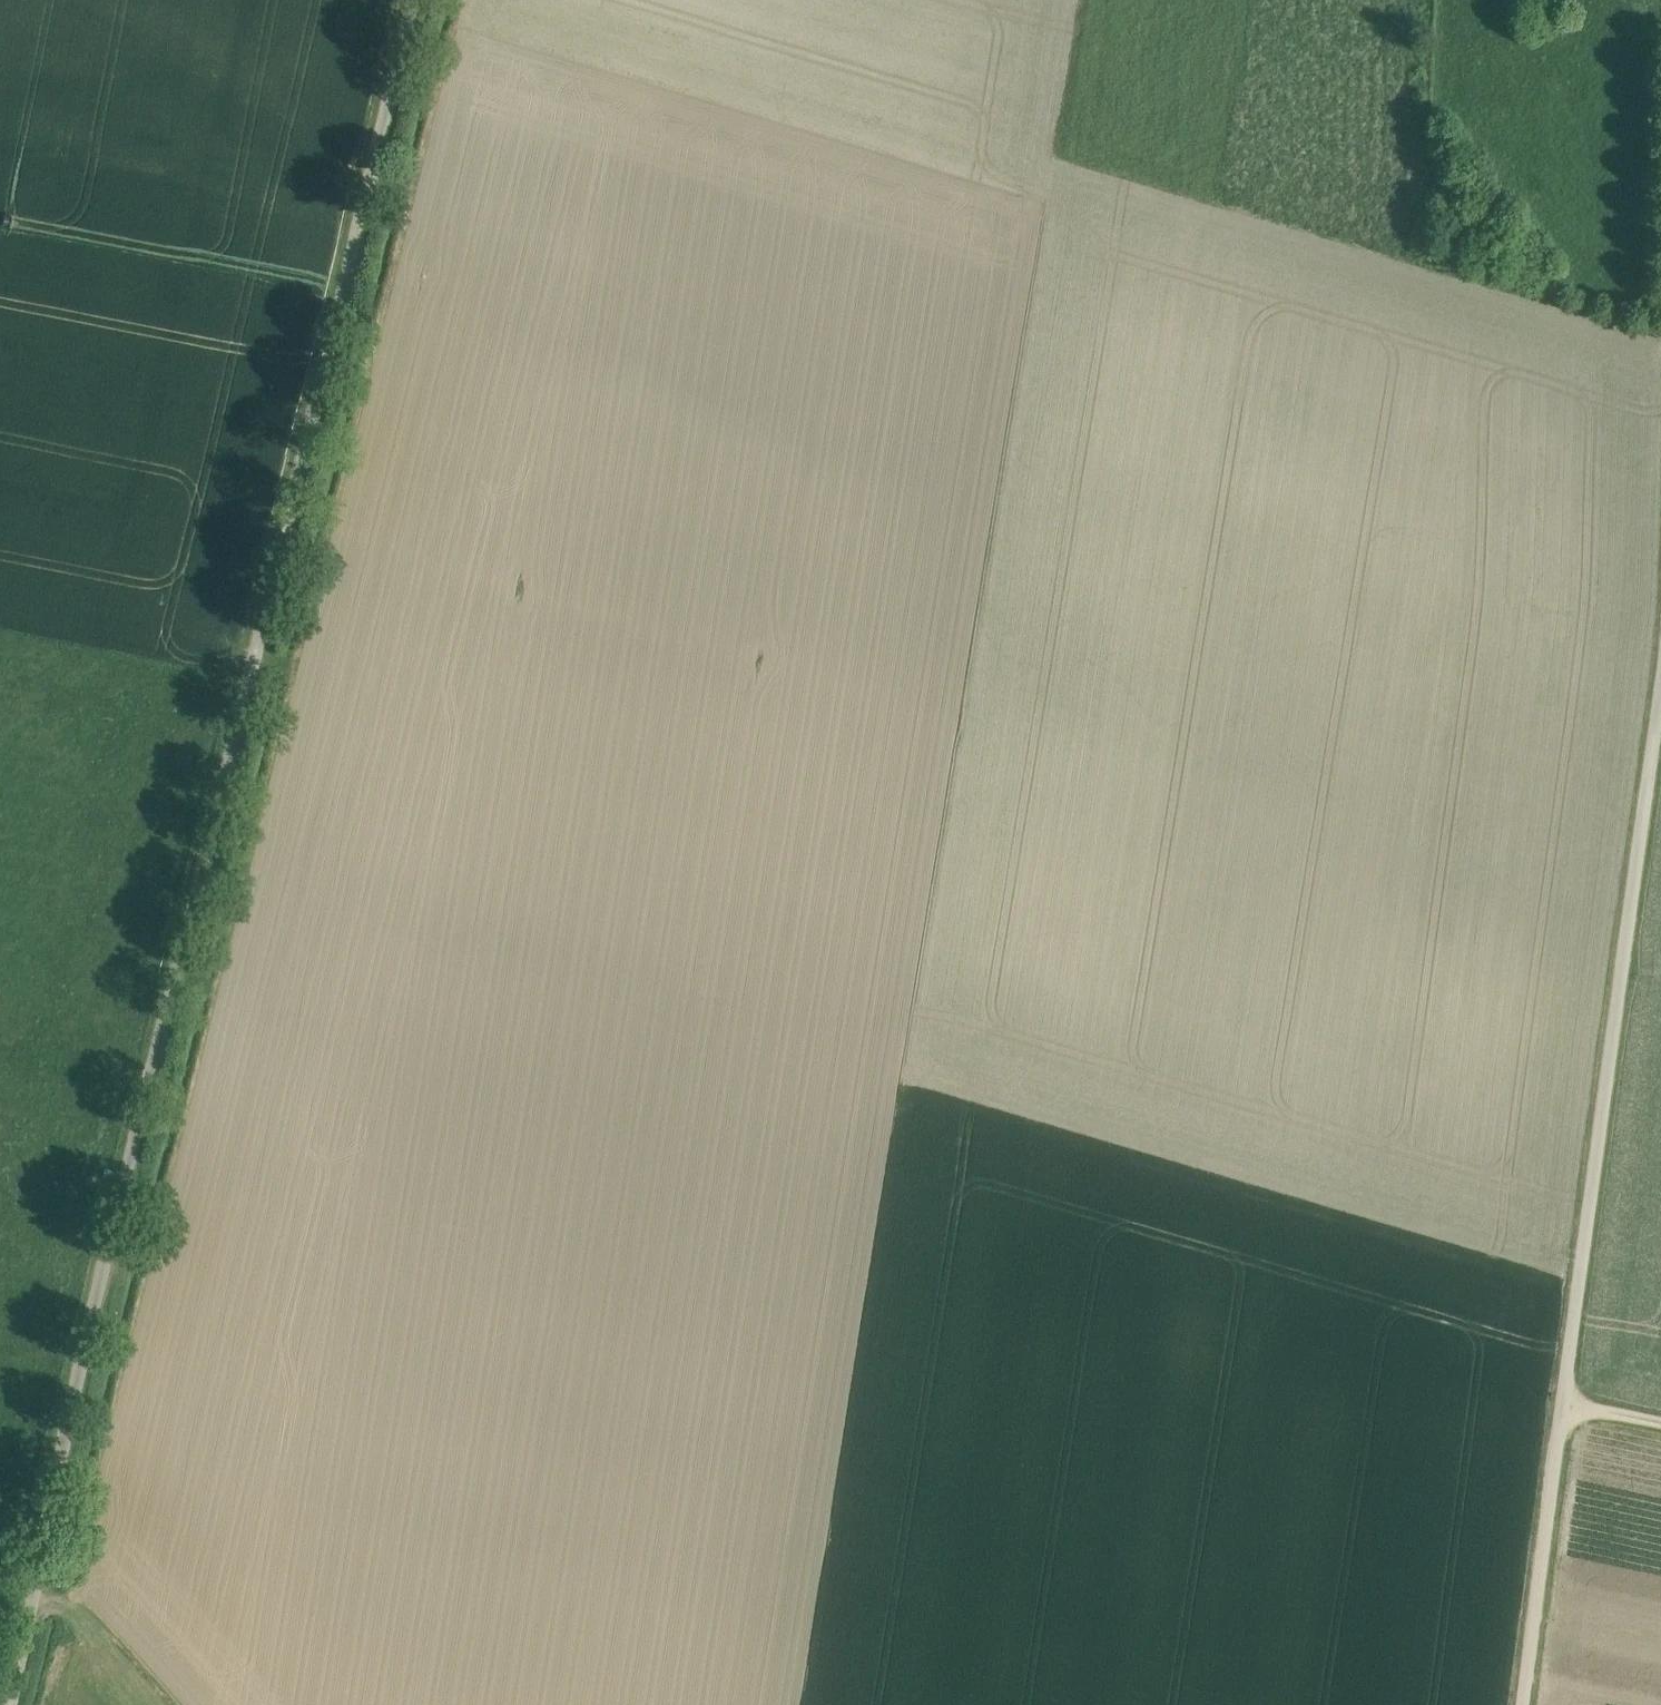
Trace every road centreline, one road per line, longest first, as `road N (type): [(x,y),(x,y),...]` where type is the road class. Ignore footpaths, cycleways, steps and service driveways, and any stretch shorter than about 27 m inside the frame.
road 1 (unclassified): [(12,1704),(148,1076),(414,0)]
road 2 (unclassified): [(1523,1704),(1652,682),(1660,465)]

